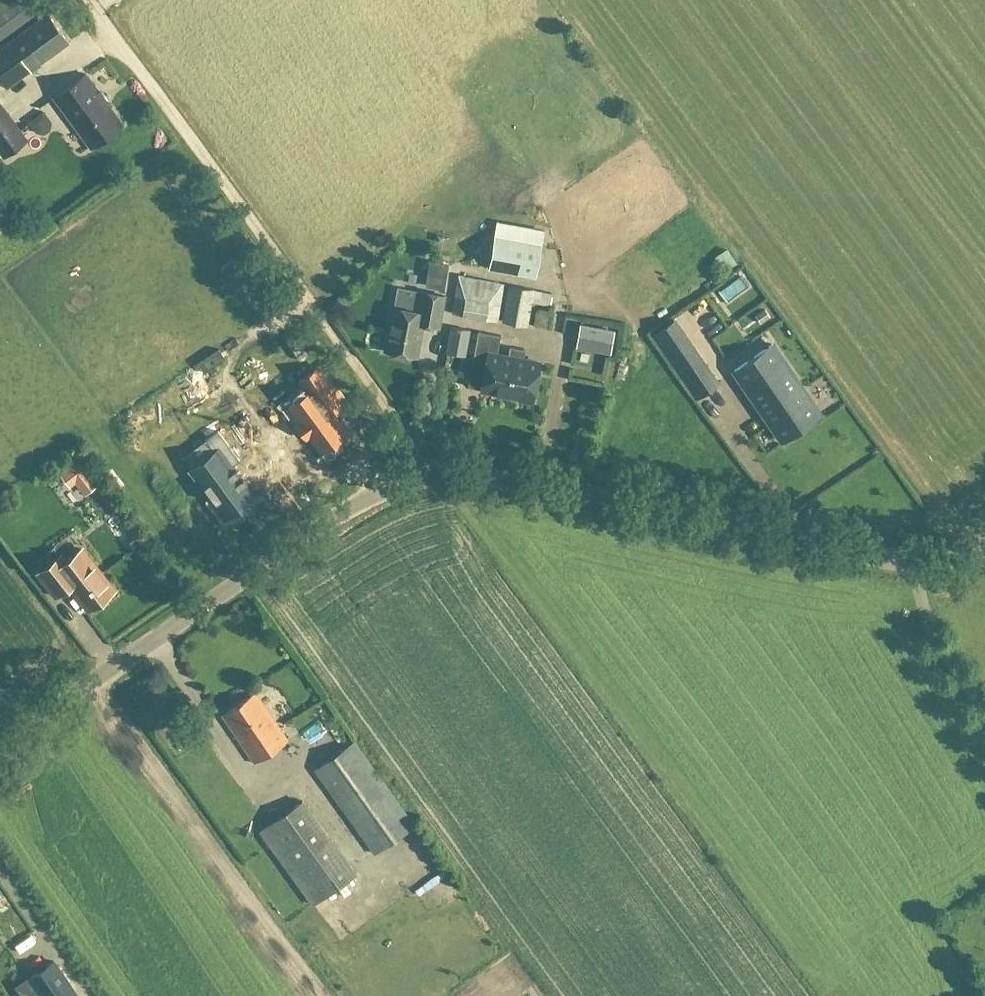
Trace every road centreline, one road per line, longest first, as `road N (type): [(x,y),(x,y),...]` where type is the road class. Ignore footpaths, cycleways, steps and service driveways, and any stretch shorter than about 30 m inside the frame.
road 1 (track): [(455,479),(804,953),(852,995)]
road 2 (unclassified): [(437,477),(83,0)]
road 3 (tertiary): [(437,477),(548,492),(870,558),(944,560),(984,547)]
road 4 (tertiary): [(0,749),(338,519),(437,477)]

